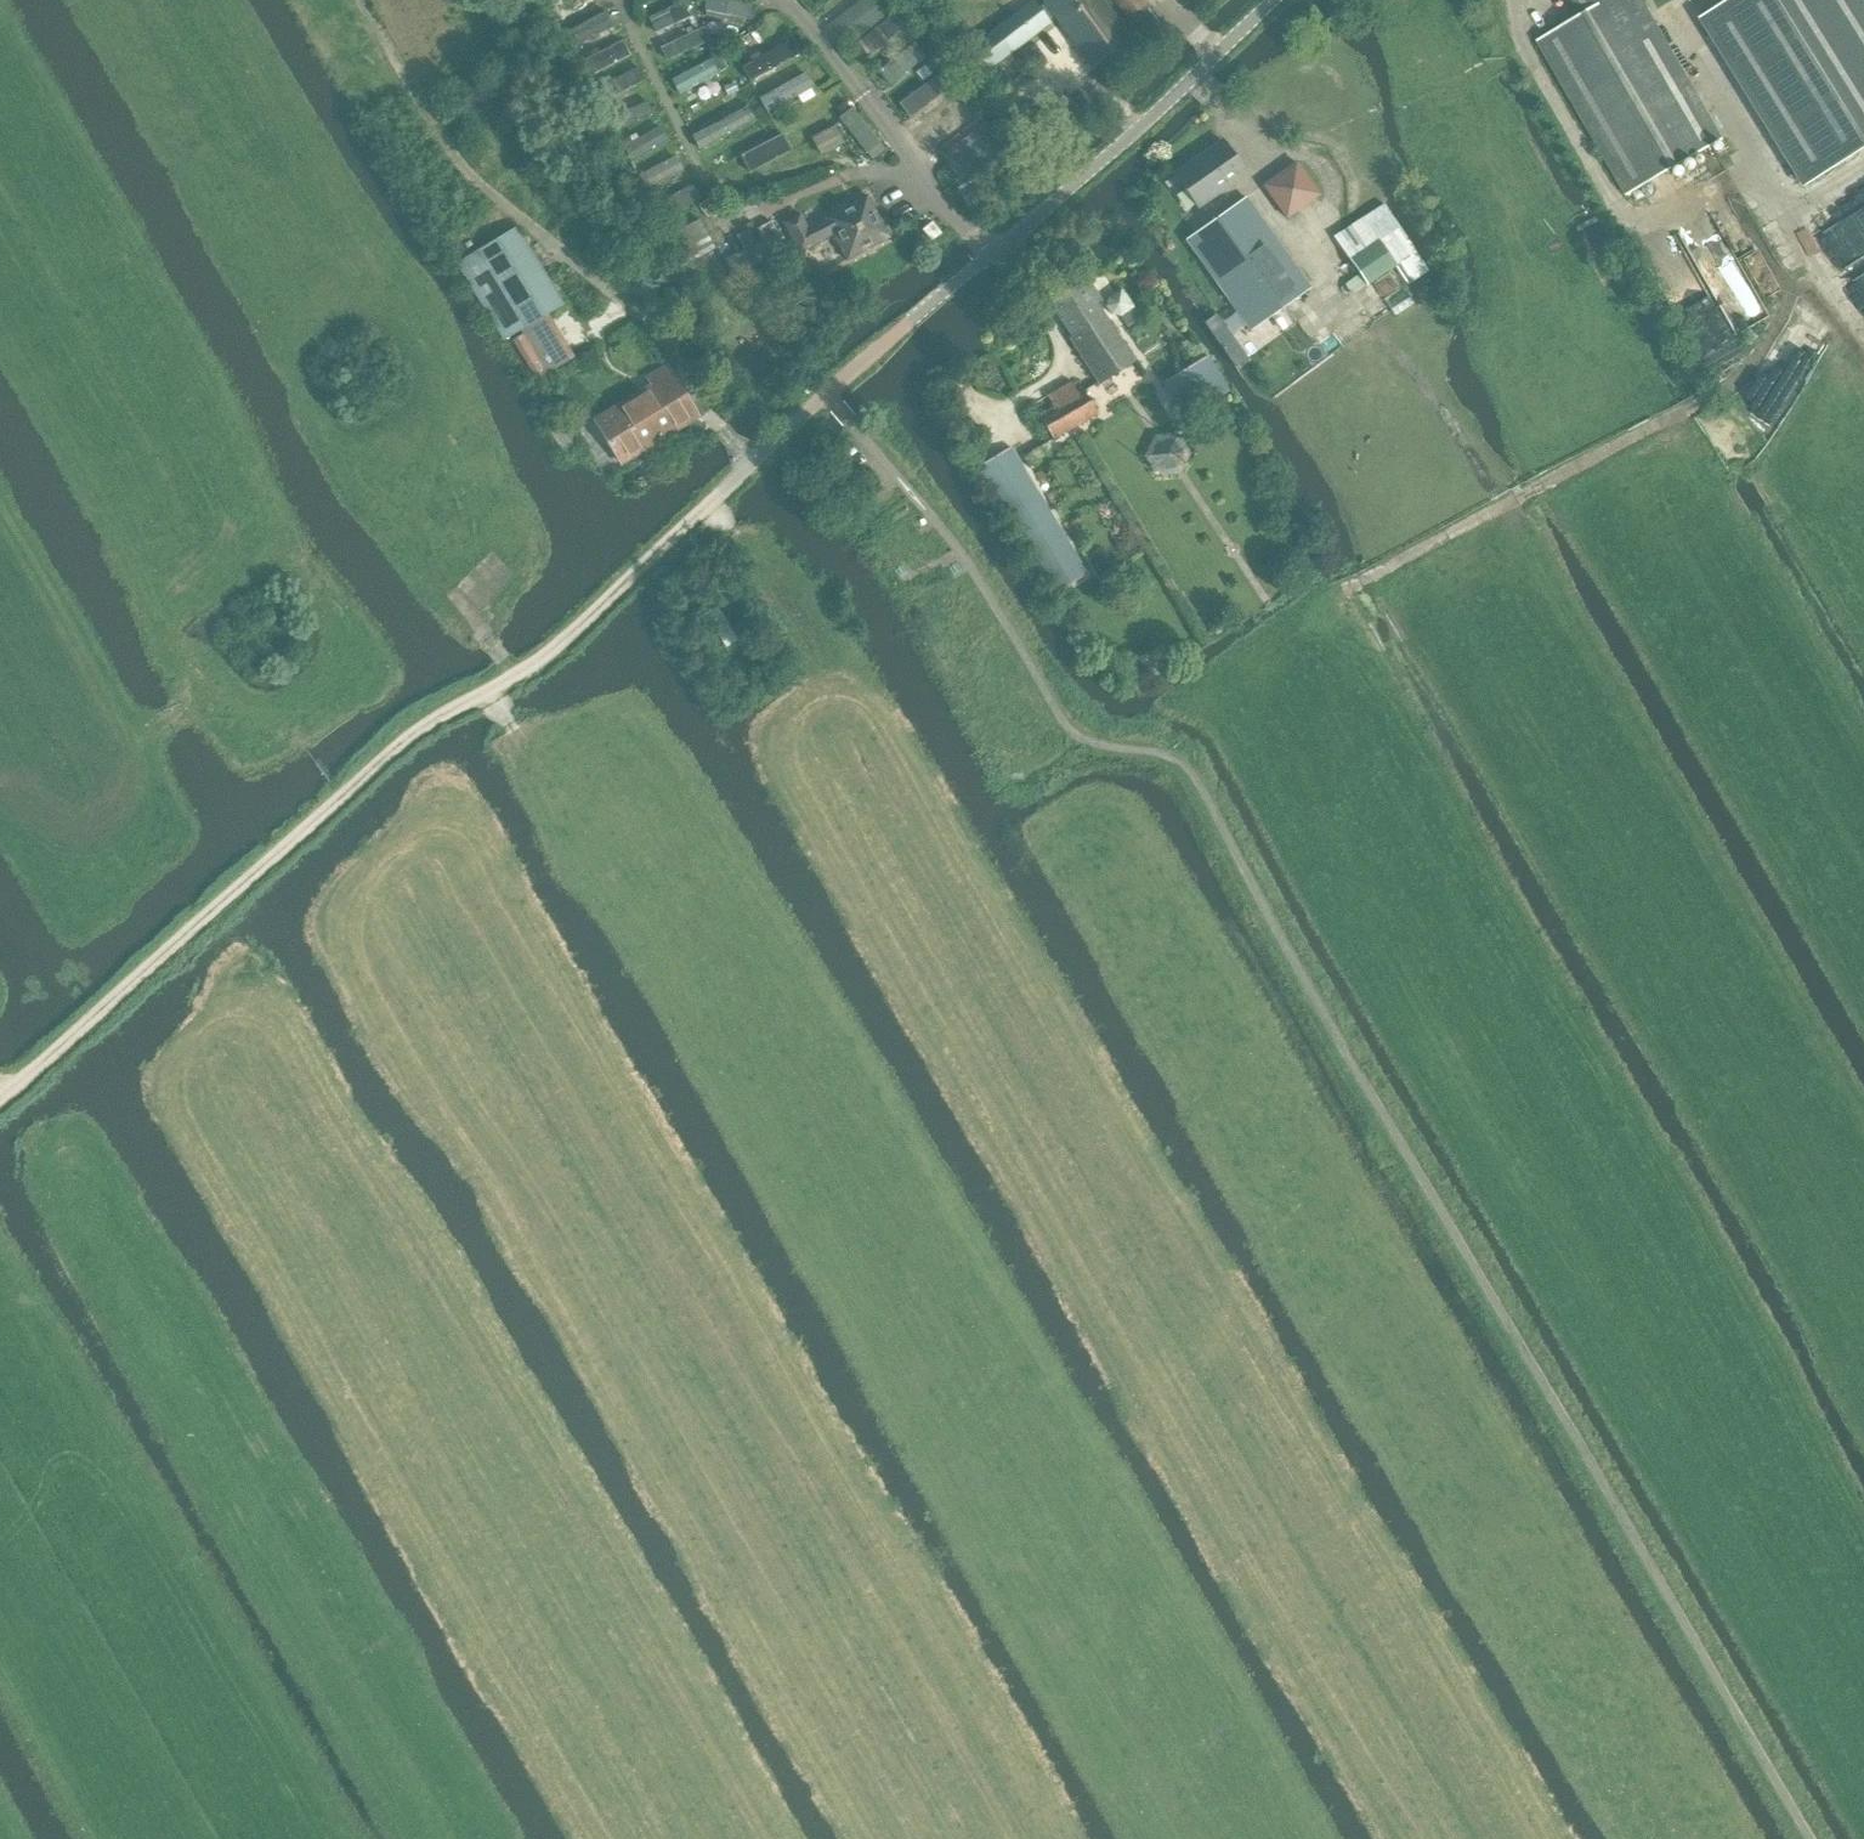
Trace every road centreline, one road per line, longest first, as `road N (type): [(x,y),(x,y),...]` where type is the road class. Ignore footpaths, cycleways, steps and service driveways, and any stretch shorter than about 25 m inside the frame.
road 1 (track): [(754,462),(555,649),(415,732),(0,1099)]
road 2 (track): [(1814,270),(1736,384),(1316,610)]
road 3 (unclassified): [(1276,0),(909,323)]

